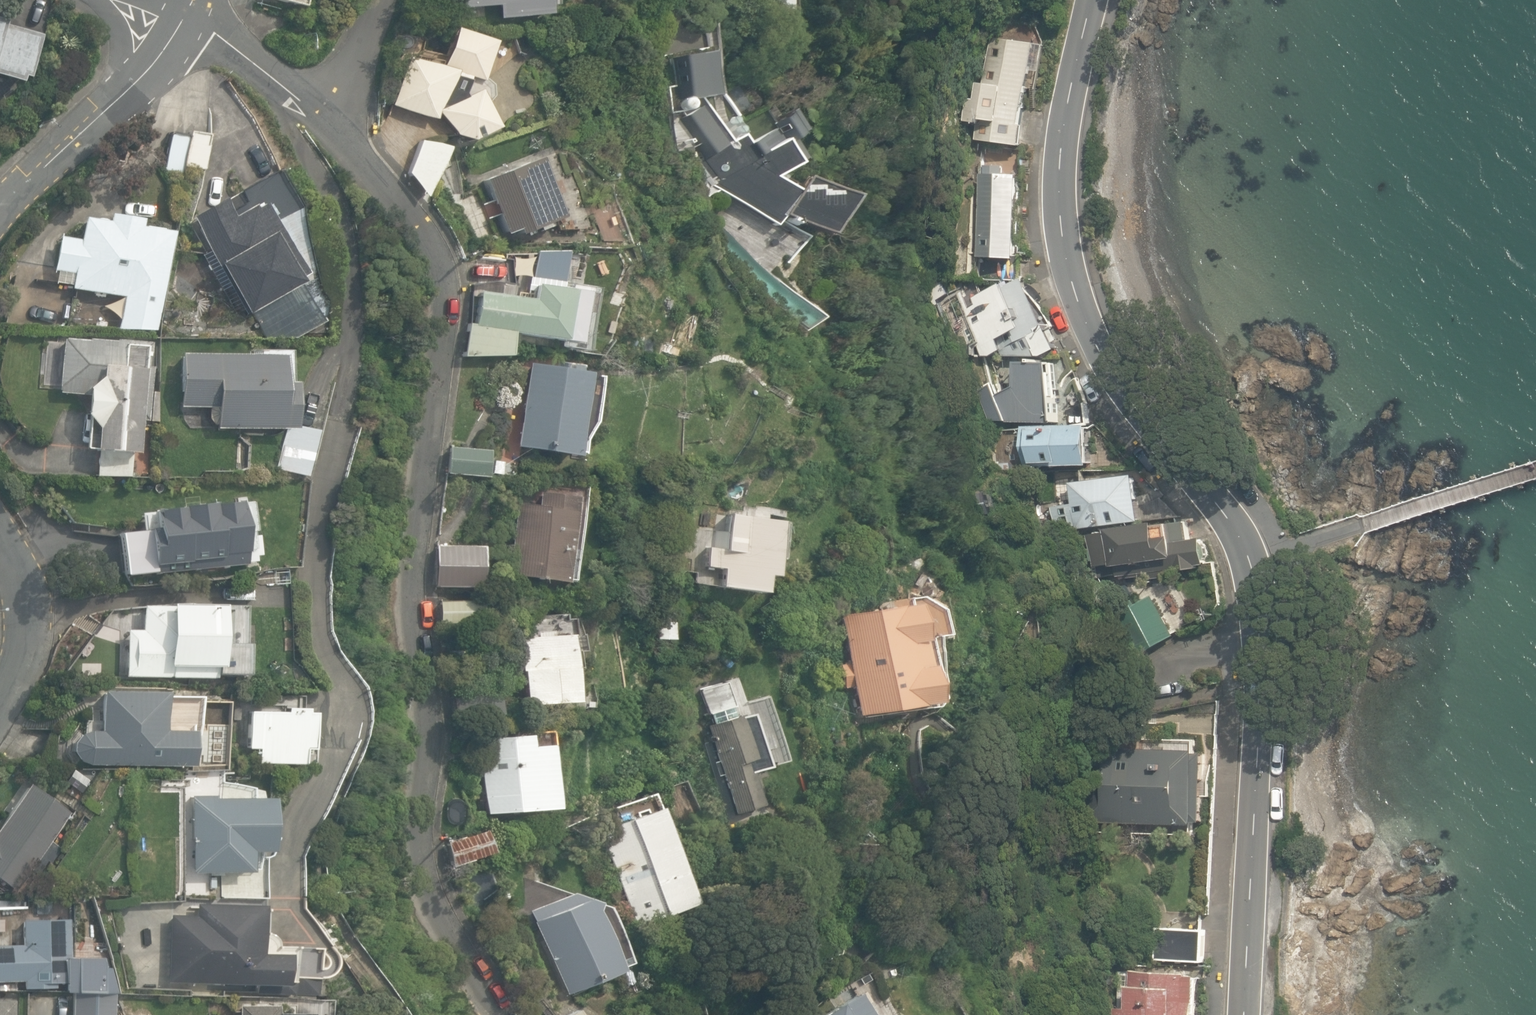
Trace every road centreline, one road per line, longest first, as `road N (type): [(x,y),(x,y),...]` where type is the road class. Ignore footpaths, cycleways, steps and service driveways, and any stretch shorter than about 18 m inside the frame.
road 1 (residential): [(1094,0),(1061,165),(1068,263),(1102,354),(1229,518),(1252,562),(1262,680),(1245,1014)]
road 2 (residential): [(334,133),(424,234),(445,297),(411,601),(428,748),(419,854),(426,890),(501,1014)]
road 3 (residential): [(0,209),(162,54),(188,8)]
road 4 (residential): [(188,8),(334,133)]
road 5 (residential): [(0,714),(26,636),(24,602),(0,540)]
road 6 (residential): [(382,0),(334,133)]

